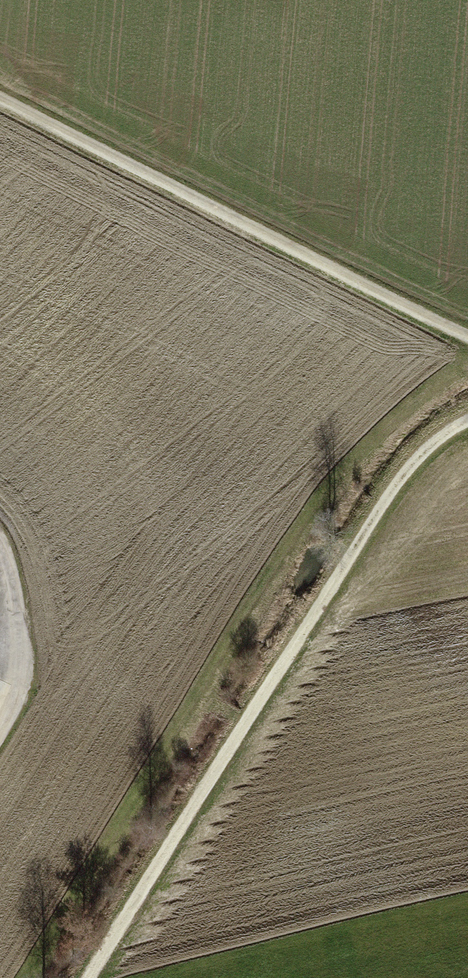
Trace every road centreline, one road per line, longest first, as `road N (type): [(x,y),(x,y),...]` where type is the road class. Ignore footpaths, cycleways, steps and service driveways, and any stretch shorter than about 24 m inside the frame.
road 1 (track): [(88,977),(353,548),(431,450),(467,428)]
road 2 (track): [(0,100),(467,338)]
road 3 (track): [(0,544),(15,687),(0,714)]

